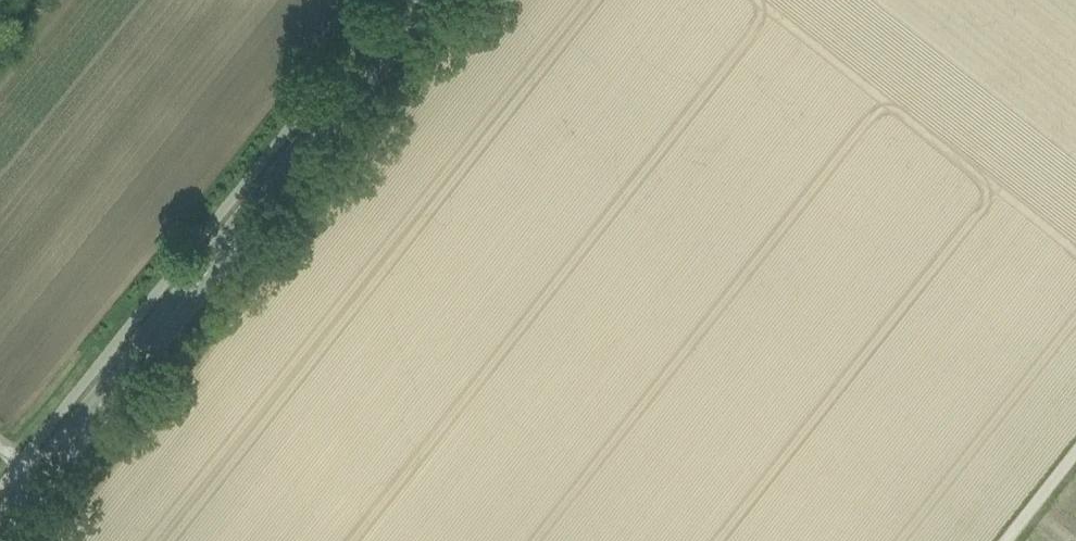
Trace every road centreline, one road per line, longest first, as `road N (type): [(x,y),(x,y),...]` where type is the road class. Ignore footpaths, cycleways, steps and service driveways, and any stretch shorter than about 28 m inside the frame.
road 1 (tertiary): [(0,533),(427,0)]

